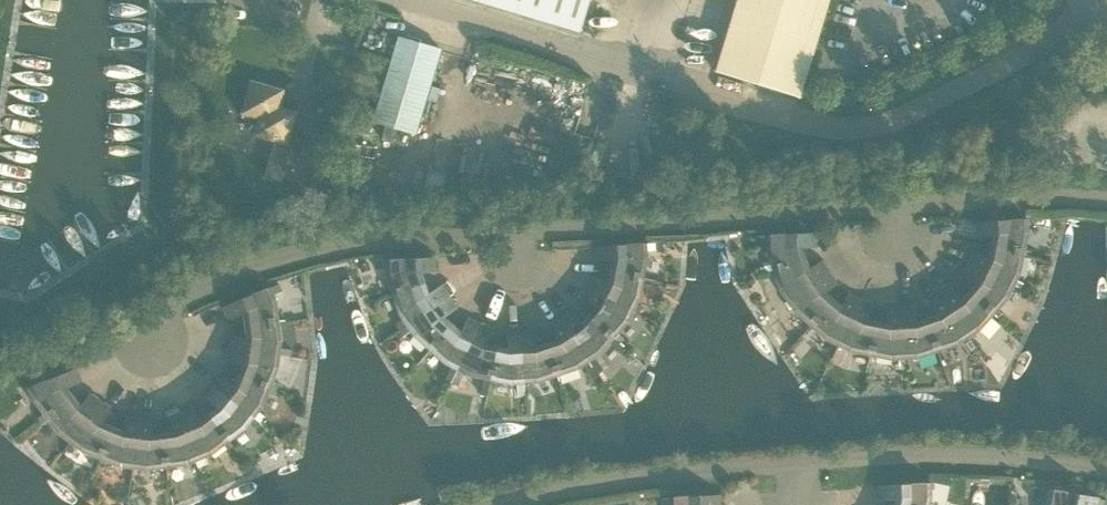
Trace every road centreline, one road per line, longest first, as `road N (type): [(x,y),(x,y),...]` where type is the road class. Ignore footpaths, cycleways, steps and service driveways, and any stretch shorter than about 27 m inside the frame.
road 1 (residential): [(95,360),(260,267),(361,242),(841,209),(1055,199),(1106,204)]
road 2 (residential): [(1086,17),(1047,49),(912,120),(865,136),(836,135),(391,0)]
road 3 (residential): [(511,504),(622,483),(921,460),(1106,483)]

